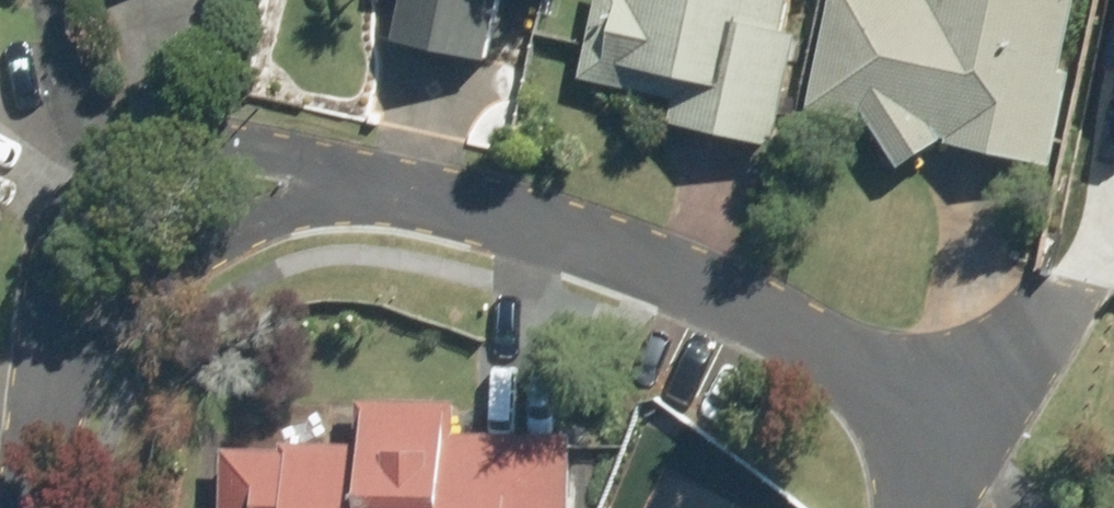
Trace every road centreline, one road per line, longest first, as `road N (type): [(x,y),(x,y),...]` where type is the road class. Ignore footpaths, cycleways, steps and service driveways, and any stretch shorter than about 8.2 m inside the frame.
road 1 (residential): [(926,423),(830,350),(724,296),(399,190),(352,183)]
road 2 (residential): [(59,357),(67,243),(98,187),(128,166),(202,150),(352,183)]
road 3 (residential): [(352,183),(176,253),(96,313),(59,357)]
road 4 (residential): [(1055,325),(926,423)]
road 5 (residential): [(59,357),(22,507)]

